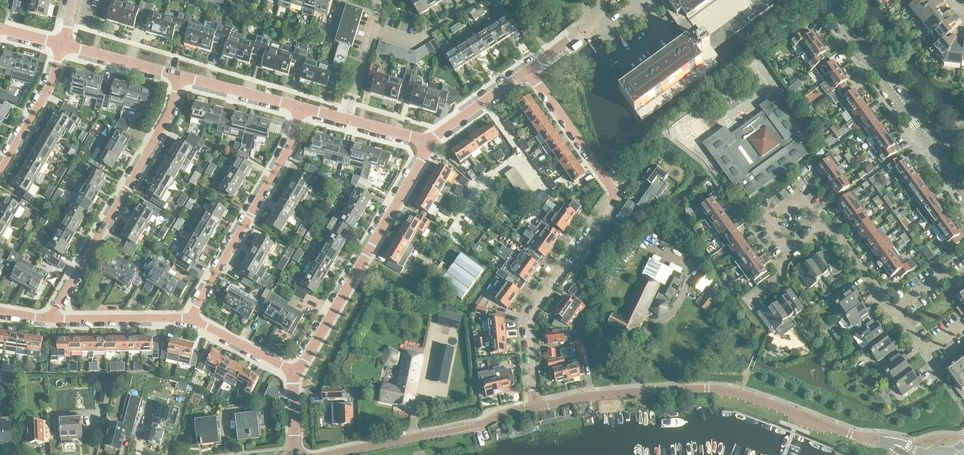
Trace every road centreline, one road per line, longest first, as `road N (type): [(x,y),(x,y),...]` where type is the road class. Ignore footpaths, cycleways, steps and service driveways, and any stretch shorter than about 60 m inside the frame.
road 1 (residential): [(537,407),(528,326),(615,191),(528,70)]
road 2 (residential): [(915,454),(709,388),(537,407)]
road 3 (residential): [(52,319),(163,125),(178,77)]
road 4 (residential): [(295,372),(428,142)]
road 5 (residential): [(298,108),(290,146),(189,319)]
road 6 (residential): [(537,407),(332,454)]
road 7 (tertiary): [(936,146),(829,0)]
road 8 (residential): [(64,46),(0,172)]
road 9 (residential): [(189,319),(52,319)]
road 10 (residential): [(298,108),(178,77)]
road 11 (residential): [(428,142),(528,70)]

